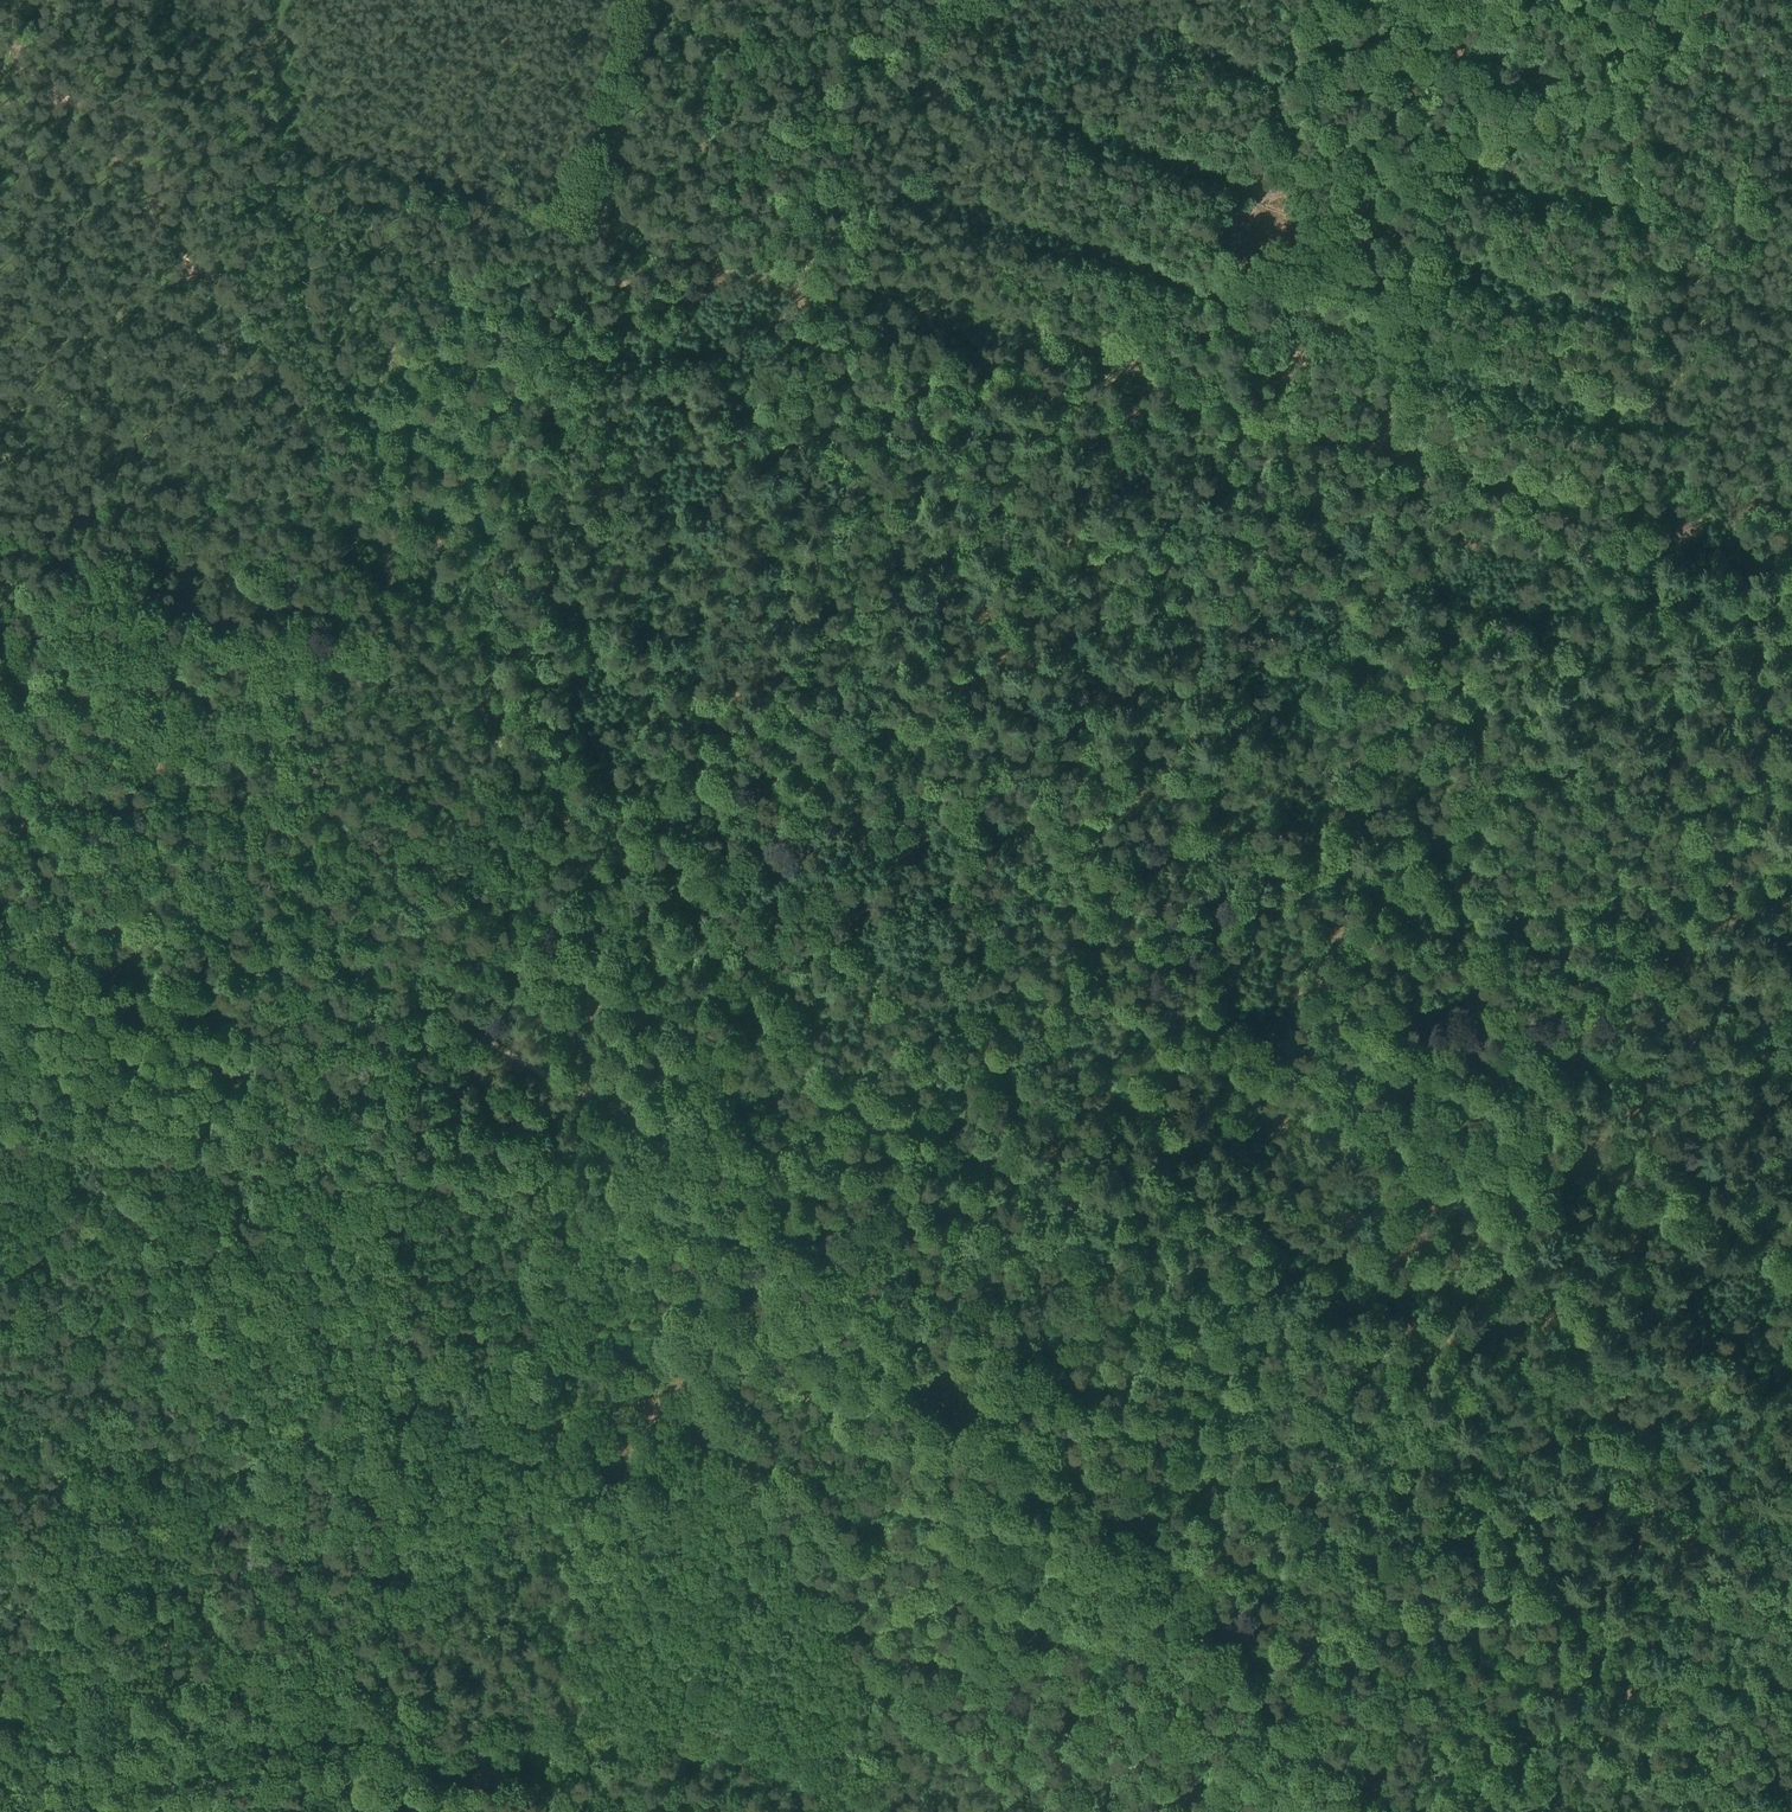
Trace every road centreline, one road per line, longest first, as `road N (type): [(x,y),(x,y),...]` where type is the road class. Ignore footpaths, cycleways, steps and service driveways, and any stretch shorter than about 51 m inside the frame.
road 1 (track): [(0,959),(94,941),(324,965),(480,1034),(661,1137),(855,1278),(1217,1610),(1334,1736)]
road 2 (track): [(656,0),(598,235),(619,268),(615,295)]

